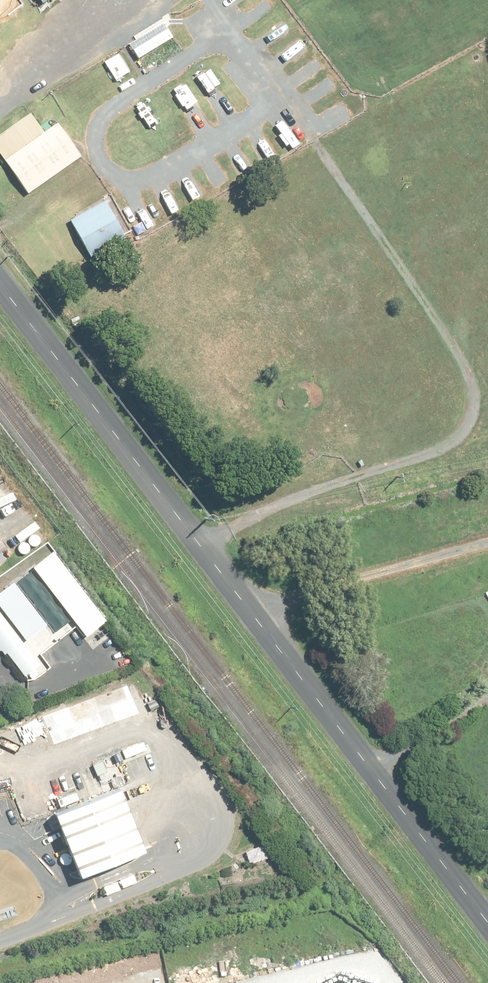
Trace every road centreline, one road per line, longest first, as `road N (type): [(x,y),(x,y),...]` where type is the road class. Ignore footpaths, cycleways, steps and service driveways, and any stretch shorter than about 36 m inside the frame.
road 1 (track): [(212,0),(479,386),(473,421),(456,442),(190,536)]
road 2 (unclassified): [(0,286),(487,927)]

